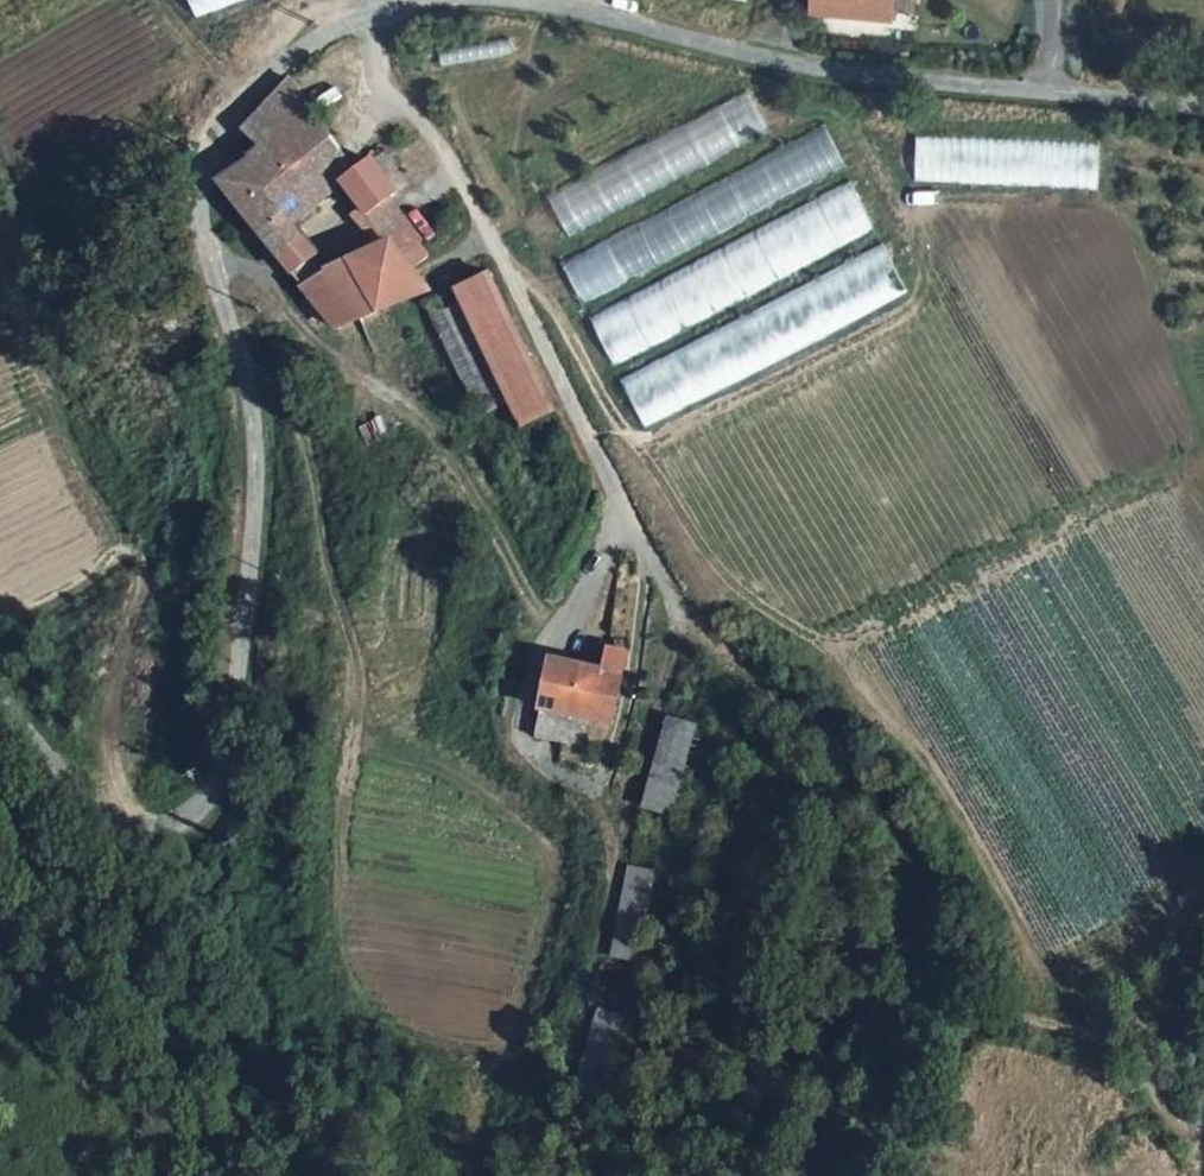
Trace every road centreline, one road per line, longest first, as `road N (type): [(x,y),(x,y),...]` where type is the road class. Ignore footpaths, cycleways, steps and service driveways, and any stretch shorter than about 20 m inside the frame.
road 1 (unclassified): [(0,689),(93,798),(133,823),(166,824),(200,810),(217,784),(234,725),(260,442),(193,205),(212,139),(258,73),(358,18),(492,10),(861,85),(1203,123)]
road 2 (track): [(684,620),(840,751),(888,802),(919,859),(949,997),(1109,1044),(1157,1084),(1203,1165)]
road 3 (track): [(684,620),(594,994),(542,1175)]

